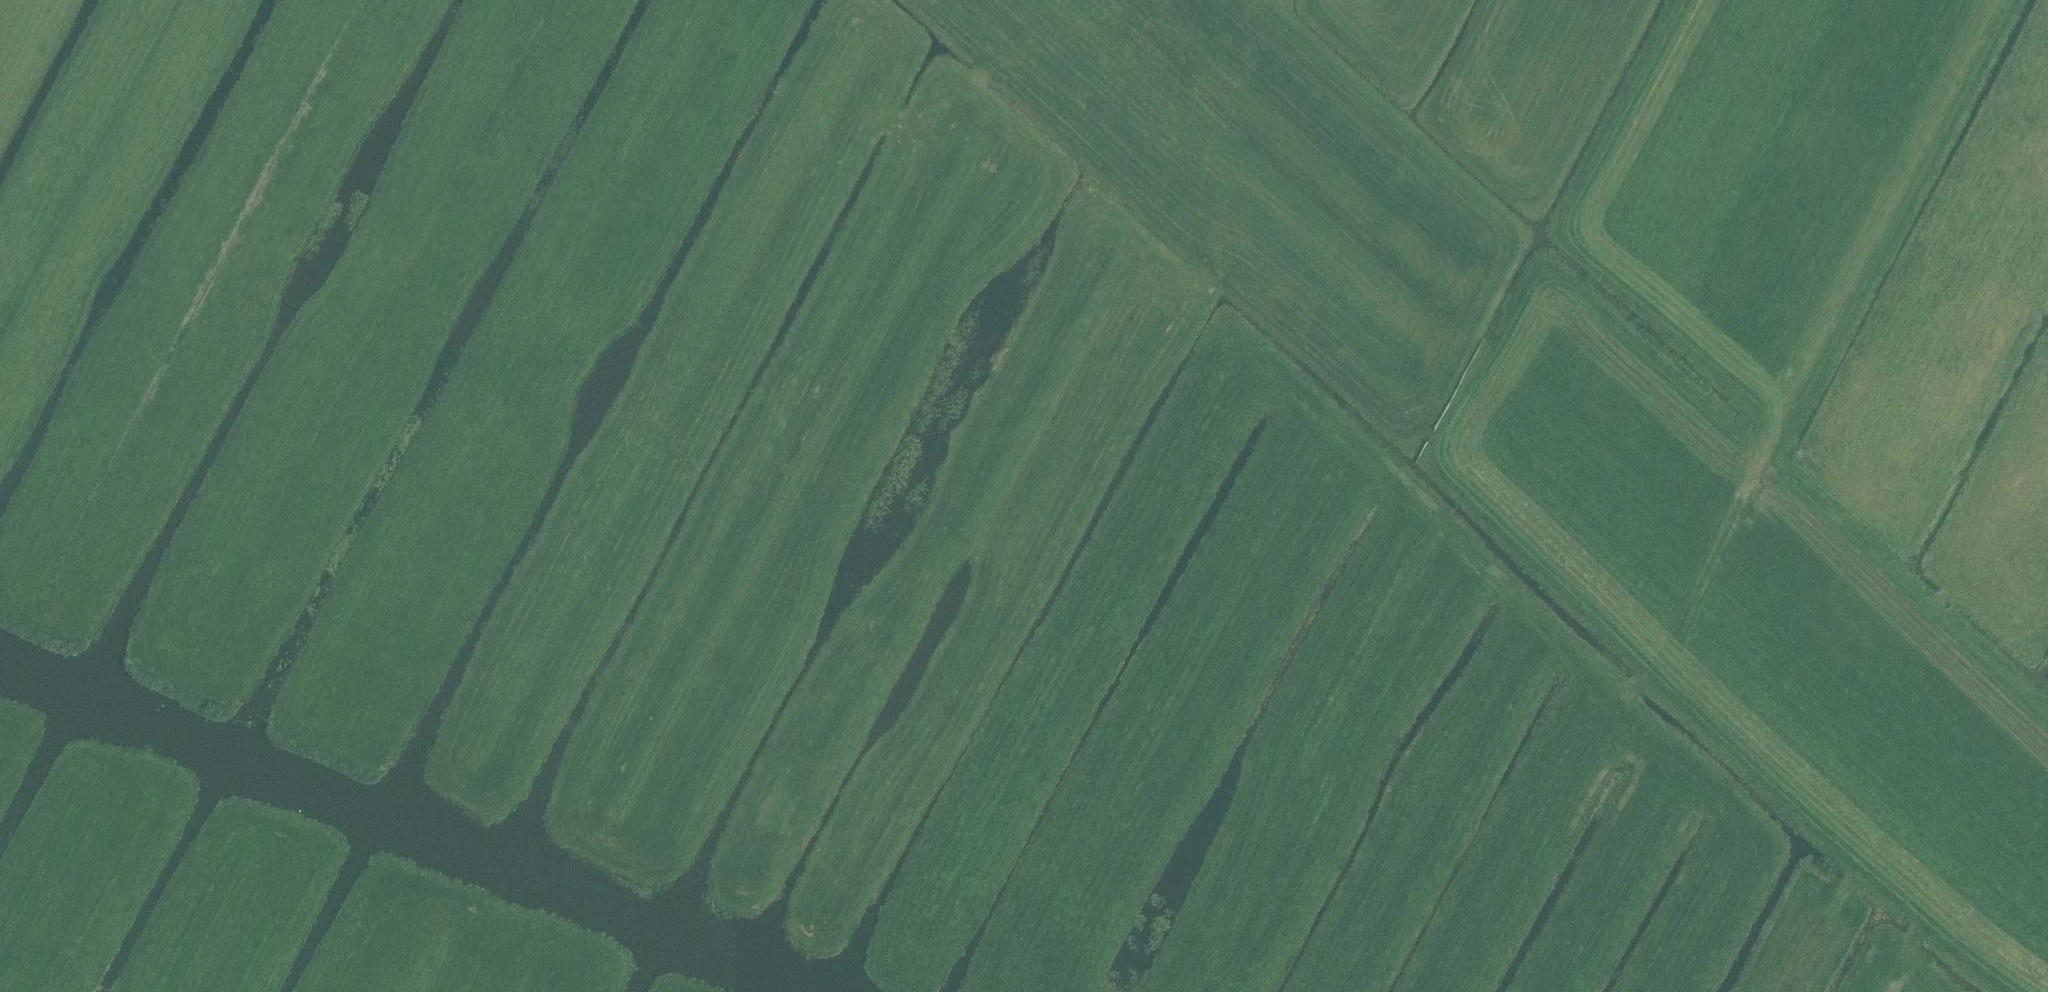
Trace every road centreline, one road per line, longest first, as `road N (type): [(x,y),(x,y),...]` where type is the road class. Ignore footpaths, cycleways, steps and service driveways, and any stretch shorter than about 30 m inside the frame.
road 1 (track): [(1617,718),(1671,632),(2000,0)]

